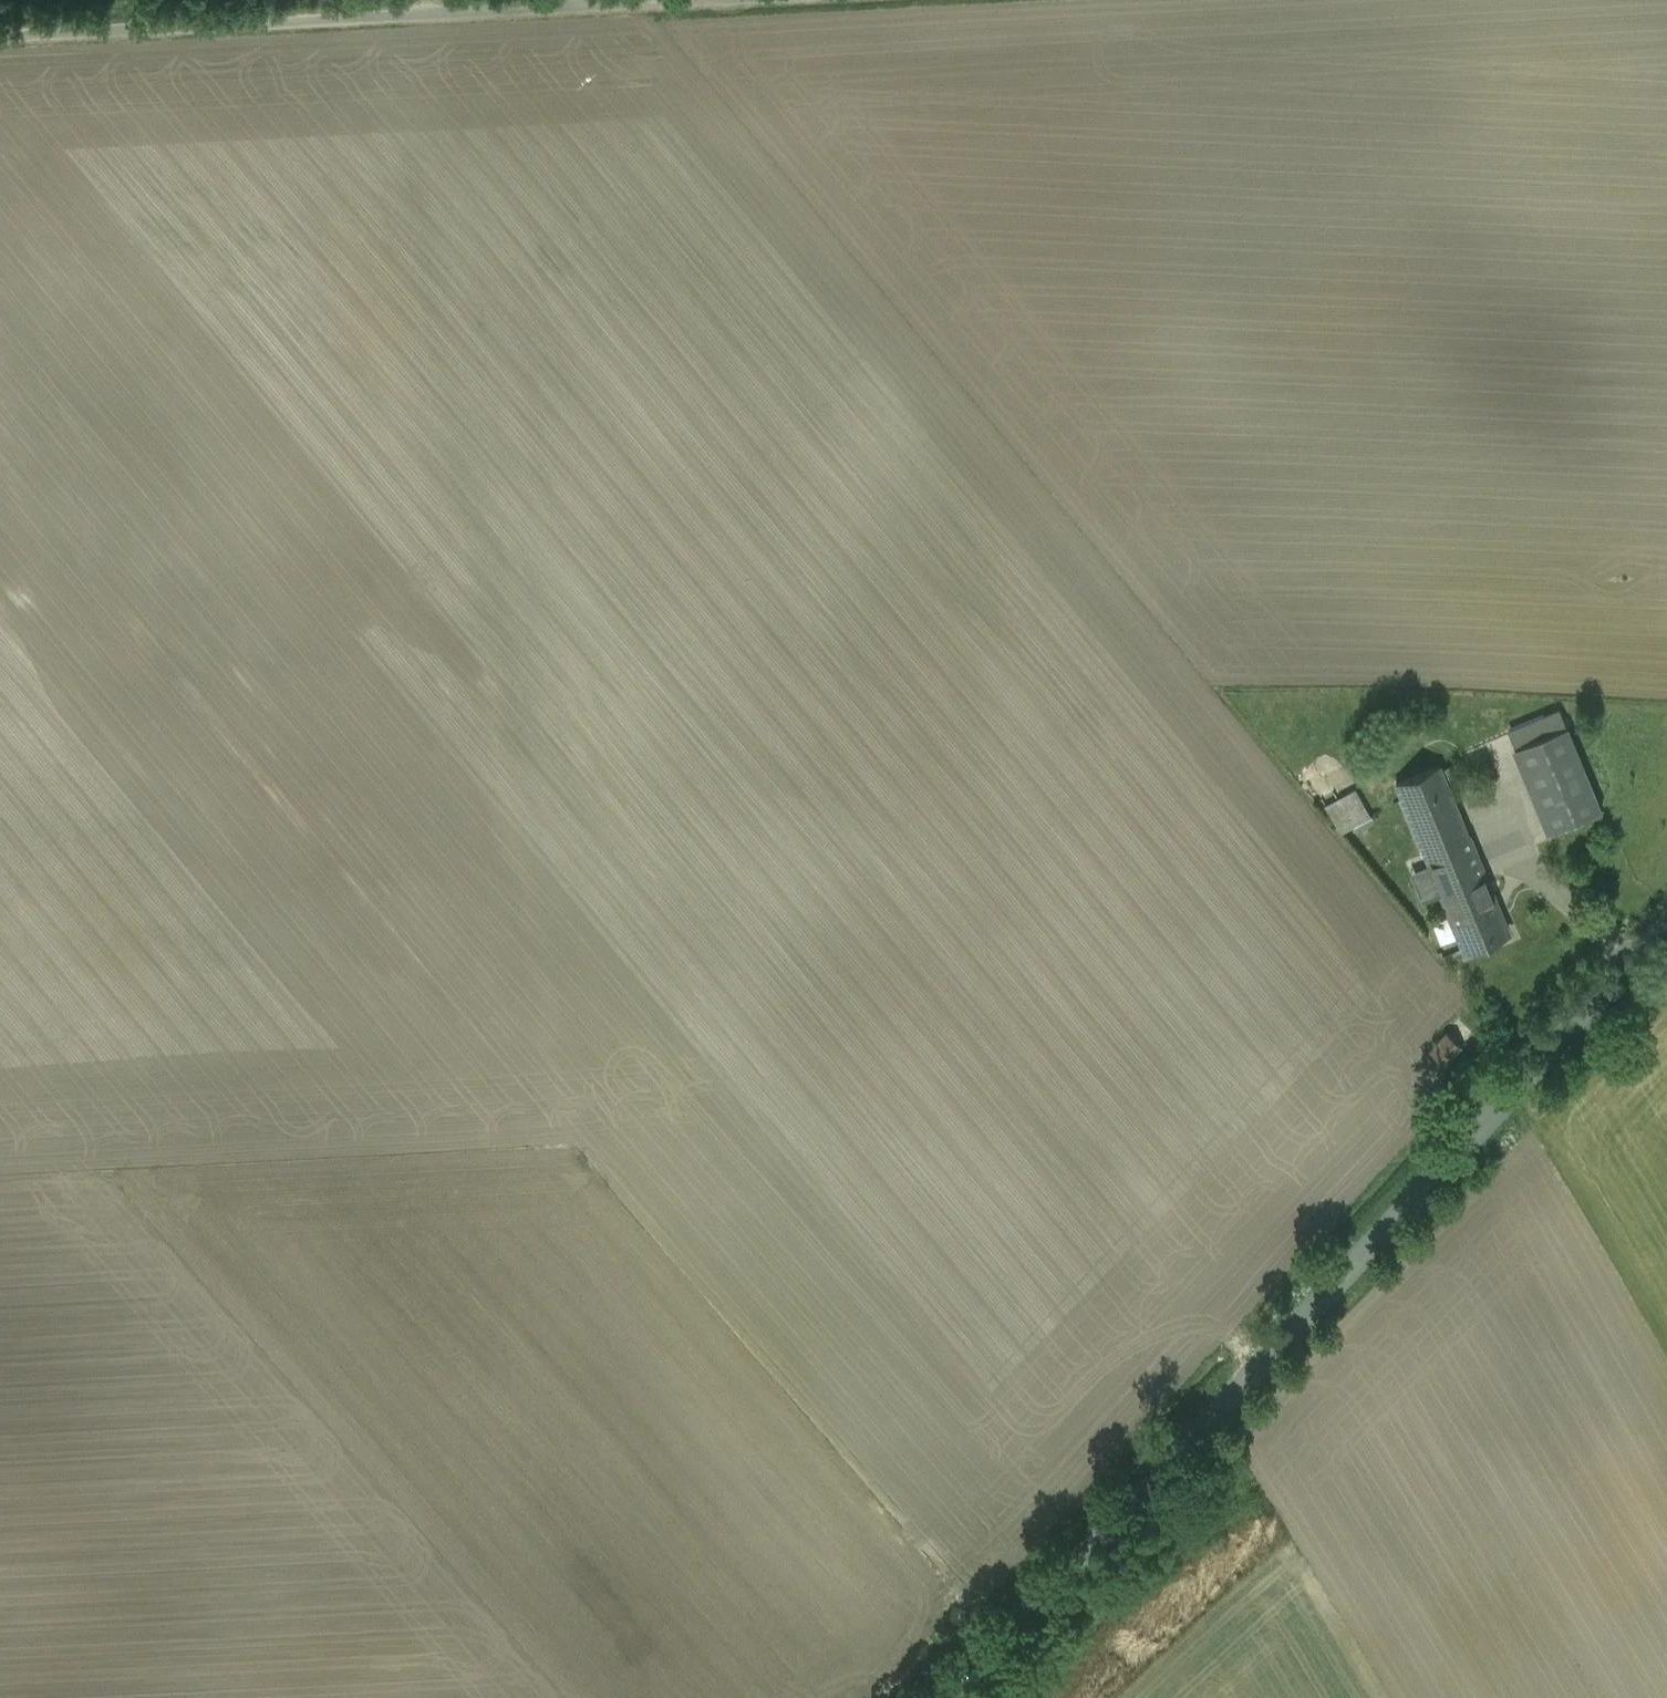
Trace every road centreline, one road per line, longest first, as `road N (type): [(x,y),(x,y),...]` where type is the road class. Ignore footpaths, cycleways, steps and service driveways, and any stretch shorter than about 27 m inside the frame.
road 1 (unclassified): [(955,1697),(1666,924)]
road 2 (unclassified): [(0,37),(724,0)]

